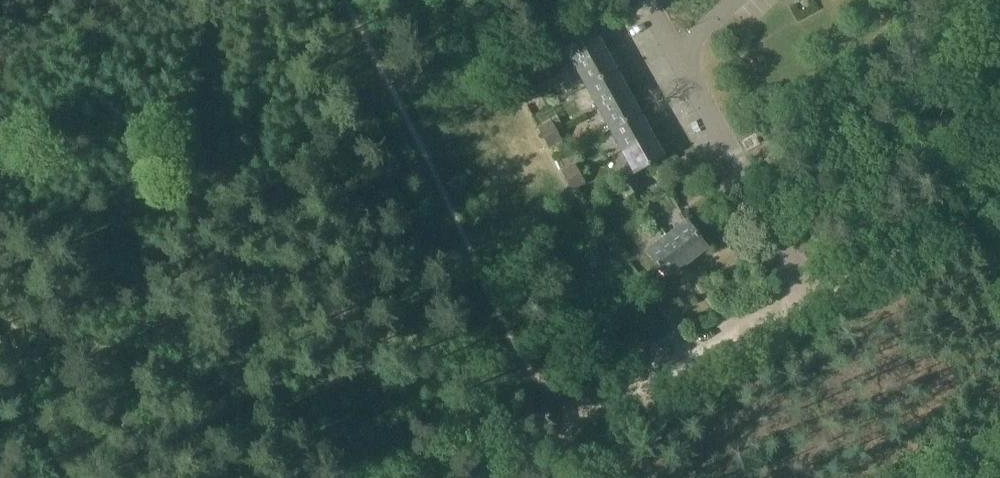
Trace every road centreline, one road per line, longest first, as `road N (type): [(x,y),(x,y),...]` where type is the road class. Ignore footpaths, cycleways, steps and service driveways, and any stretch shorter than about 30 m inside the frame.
road 1 (track): [(588,412),(525,365),(347,0)]
road 2 (track): [(588,412),(806,293)]
road 3 (unclassified): [(806,293),(999,188)]
road 4 (track): [(0,324),(25,365),(57,457),(55,477)]
road 5 (track): [(464,477),(588,412)]

